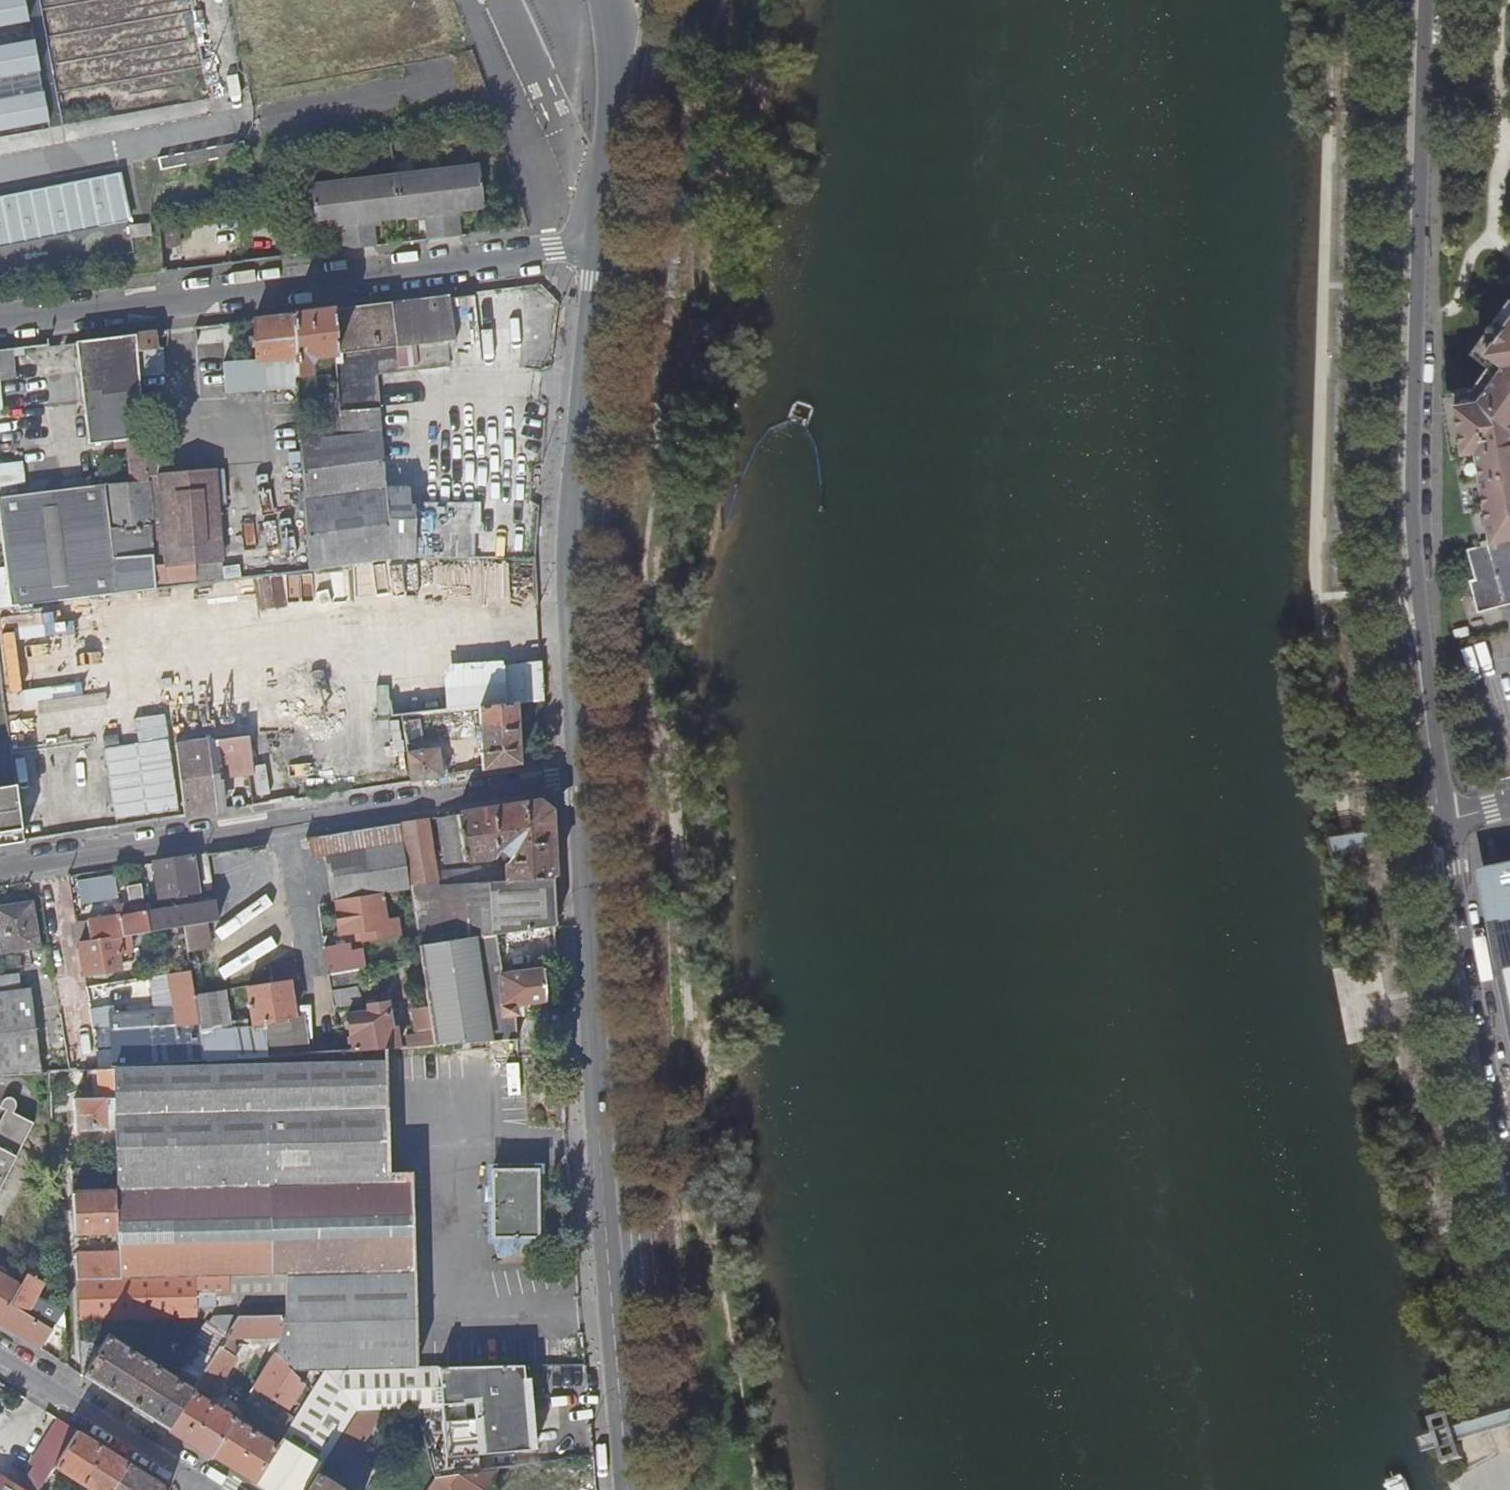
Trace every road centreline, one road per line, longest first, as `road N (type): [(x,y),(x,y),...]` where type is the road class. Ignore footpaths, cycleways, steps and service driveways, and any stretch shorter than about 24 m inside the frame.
road 1 (secondary): [(629,1489),(580,766)]
road 2 (secondary): [(1405,0),(1391,569),(1397,610),(1417,642)]
road 3 (secondary): [(1417,642),(1427,0)]
road 4 (residential): [(603,245),(0,320)]
road 5 (secondary): [(580,766),(572,475),(603,245)]
road 6 (secondary): [(1438,820),(1427,871),(1509,1240)]
road 7 (secondary): [(1509,1163),(1455,867),(1438,820)]
road 8 (residential): [(287,815),(580,766)]
road 9 (secondary): [(603,245),(626,36),(609,0)]
road 10 (residential): [(53,860),(287,815)]
road 11 (residential): [(0,1362),(199,1485)]
road 12 (residential): [(318,1024),(287,815)]
road 13 (residential): [(82,1066),(53,860)]
road 14 (secondary): [(1417,642),(1438,820)]

